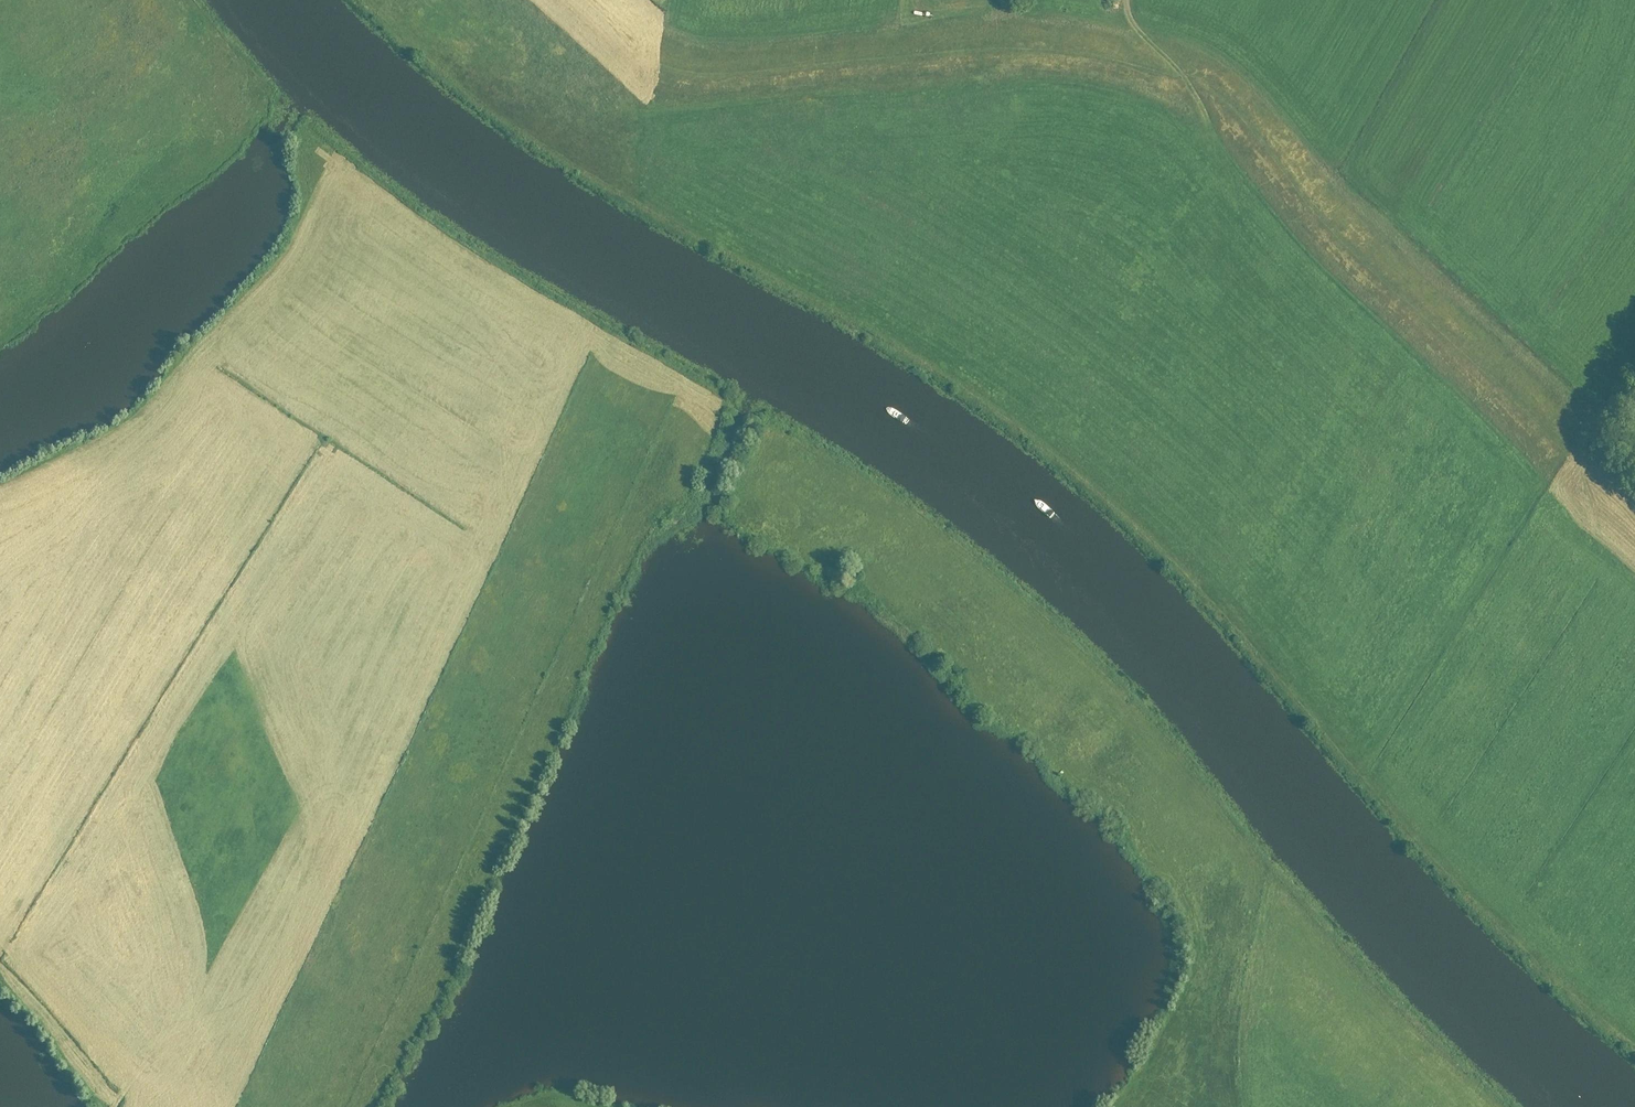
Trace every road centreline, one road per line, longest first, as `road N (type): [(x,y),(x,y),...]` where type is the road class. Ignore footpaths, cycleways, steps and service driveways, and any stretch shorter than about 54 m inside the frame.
road 1 (track): [(1209,120),(1190,84),(1130,18),(1127,0)]

